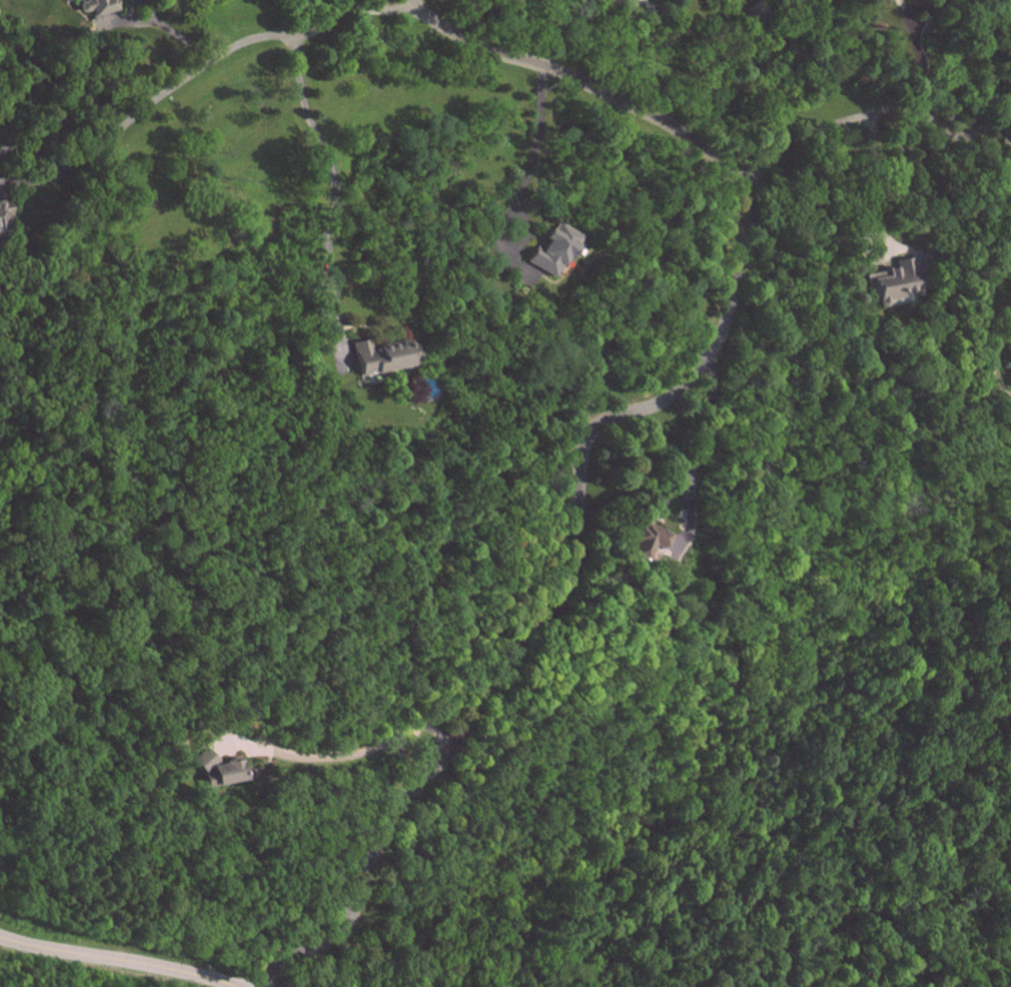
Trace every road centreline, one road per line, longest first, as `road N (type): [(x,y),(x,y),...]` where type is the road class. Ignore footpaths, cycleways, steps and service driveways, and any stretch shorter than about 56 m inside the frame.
road 1 (residential): [(262,986),(281,962),(338,934),(393,809),(454,749),(479,693),(565,586),(578,545),(582,440),(594,426),(676,391),(708,353),(723,321),(743,205),(742,179),(723,156),(536,61),(479,47),(411,0)]
road 2 (tertiary): [(0,935),(236,986)]

